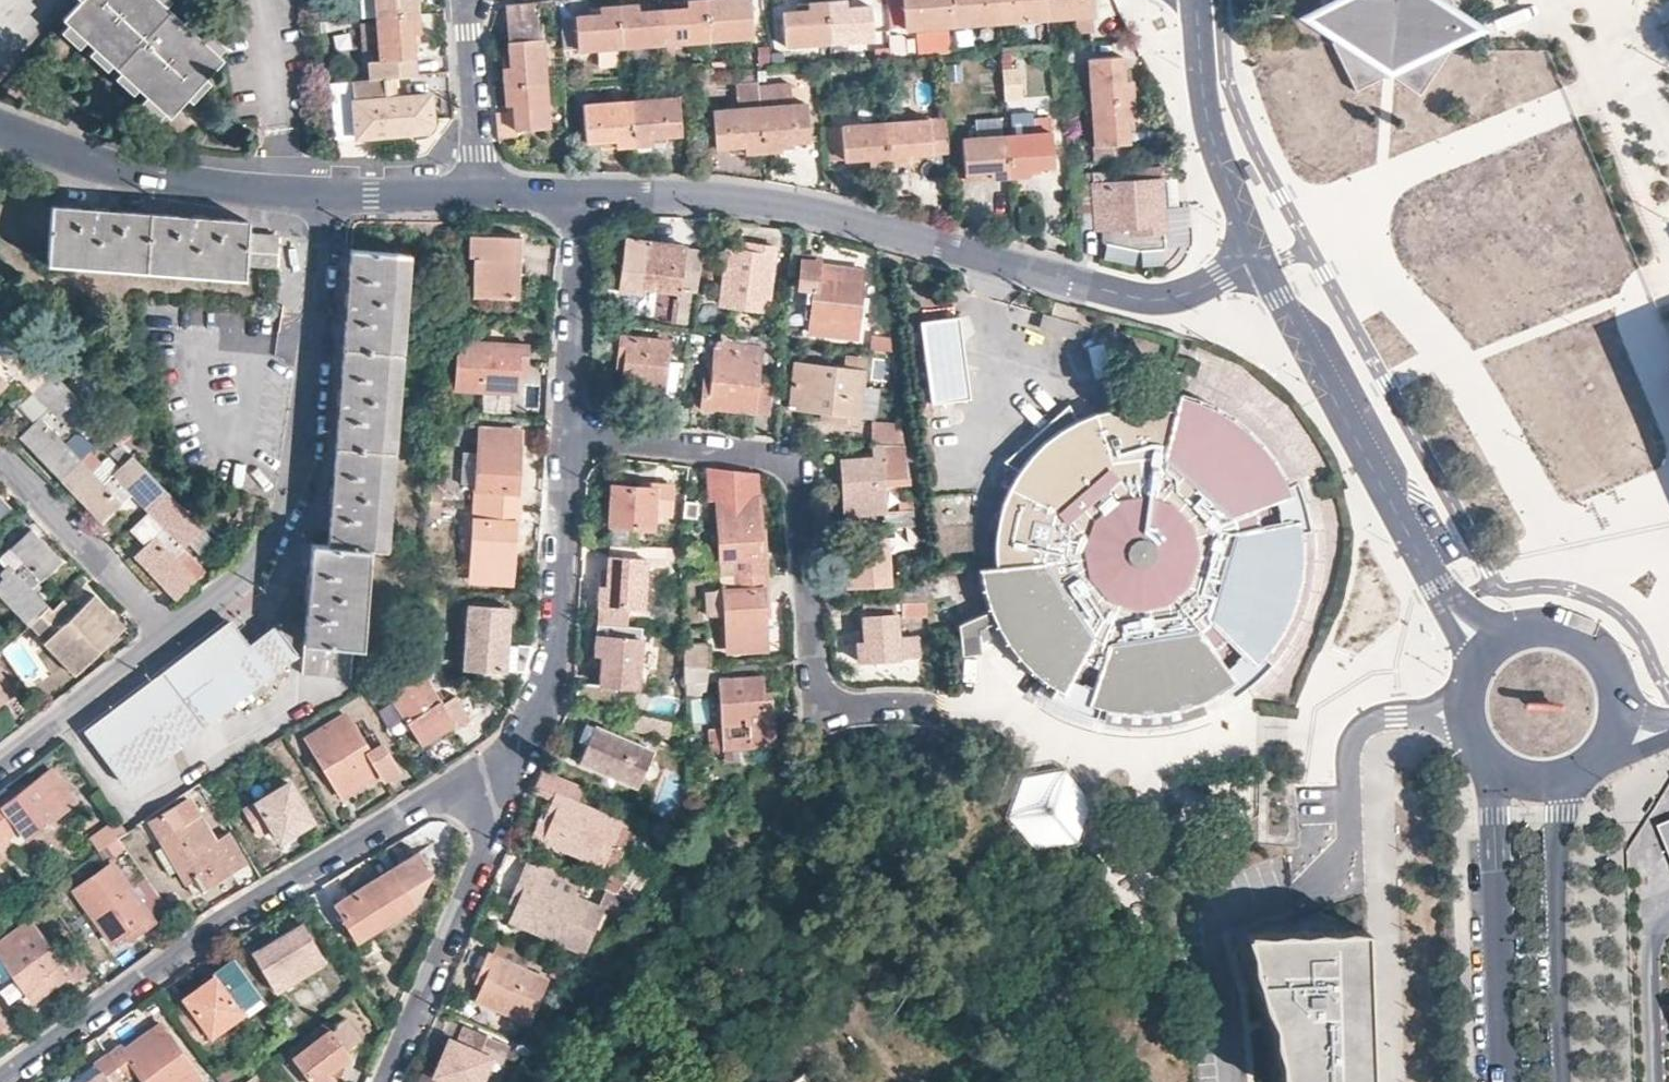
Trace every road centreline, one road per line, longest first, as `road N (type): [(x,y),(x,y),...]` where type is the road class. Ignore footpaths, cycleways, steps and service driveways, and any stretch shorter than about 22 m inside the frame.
road 1 (residential): [(579,198),(756,208),(1133,296),(1192,293),(1266,264)]
road 2 (residential): [(514,748),(188,942),(0,1079)]
road 3 (residential): [(570,437),(776,457),(796,470),(818,697),(835,705),(941,705)]
road 4 (residential): [(170,638),(256,567),(279,530),(304,428),(327,198)]
road 5 (residential): [(1266,264),(1440,584)]
road 6 (residential): [(383,1081),(473,881),(514,748)]
road 7 (residential): [(0,136),(155,181),(327,198)]
road 8 (residential): [(514,748),(550,685),(570,437)]
road 9 (residential): [(1492,765),(1504,1081)]
road 10 (residential): [(1564,1081),(1557,857),(1566,800),(1581,774)]
road 11 (residential): [(1196,0),(1213,135),(1266,264)]
road 12 (residential): [(0,459),(170,638)]
road 13 (residential): [(570,437),(579,198)]
road 14 (residential): [(0,759),(170,638)]
road 15 (residential): [(468,0),(474,196)]
road 16 (residential): [(1621,705),(1618,678),(1590,641),(1569,630),(1514,630)]
road 17 (residential): [(327,198),(474,196)]

